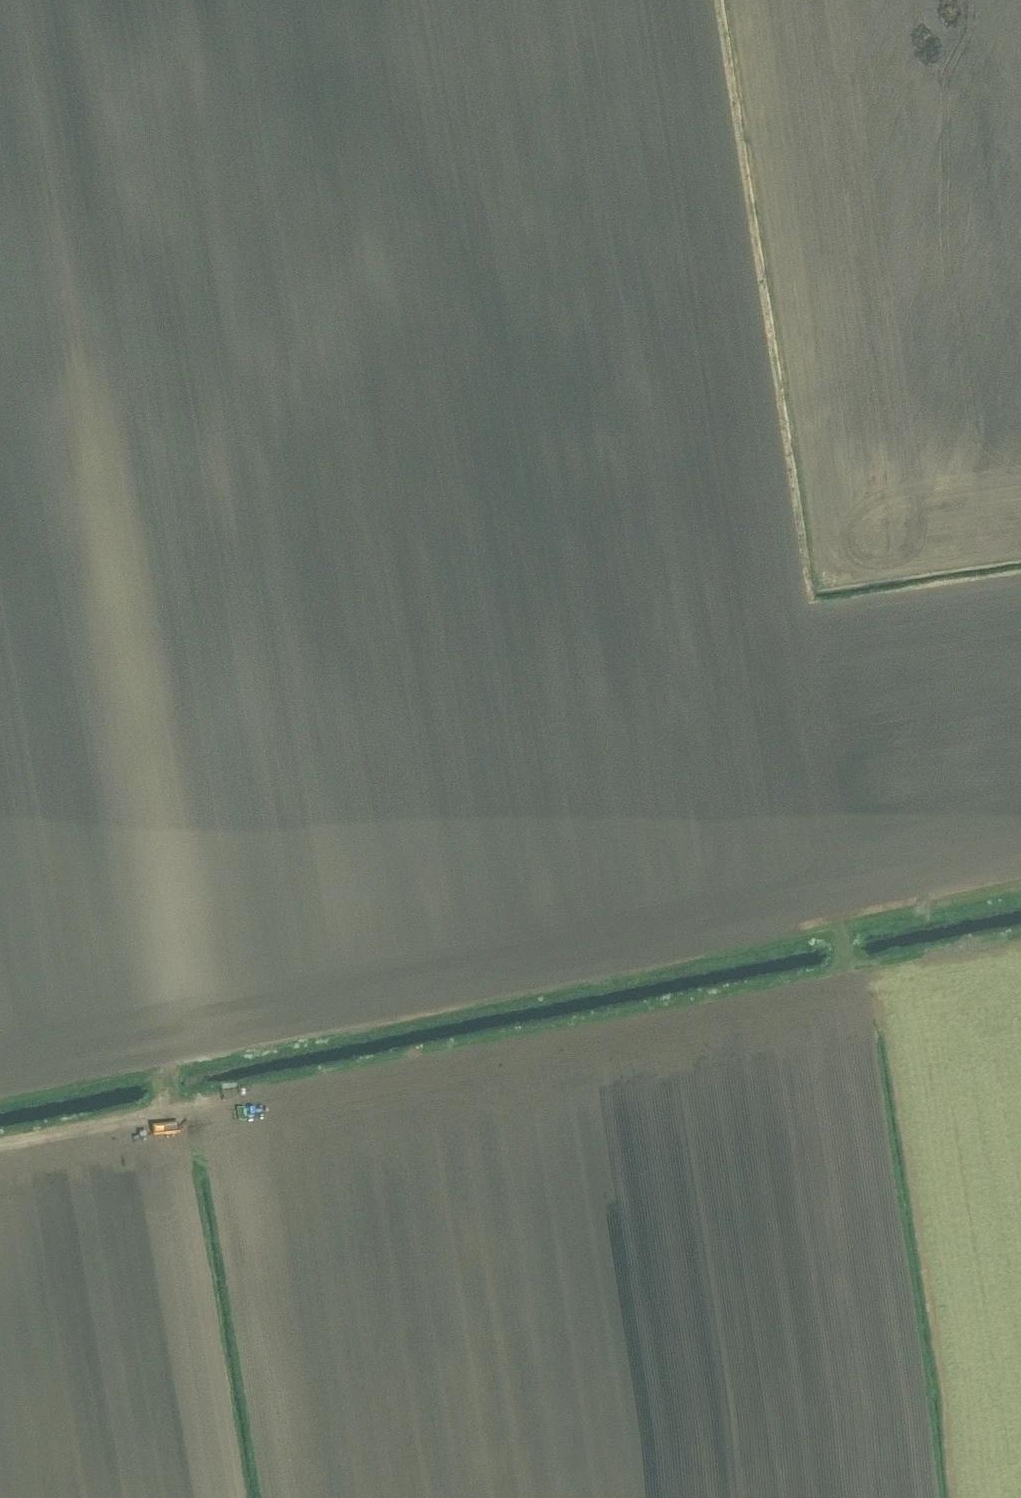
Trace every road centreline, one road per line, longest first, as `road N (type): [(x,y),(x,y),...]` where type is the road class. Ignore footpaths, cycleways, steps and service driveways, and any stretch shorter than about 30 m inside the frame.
road 1 (track): [(0,1148),(215,1105)]

